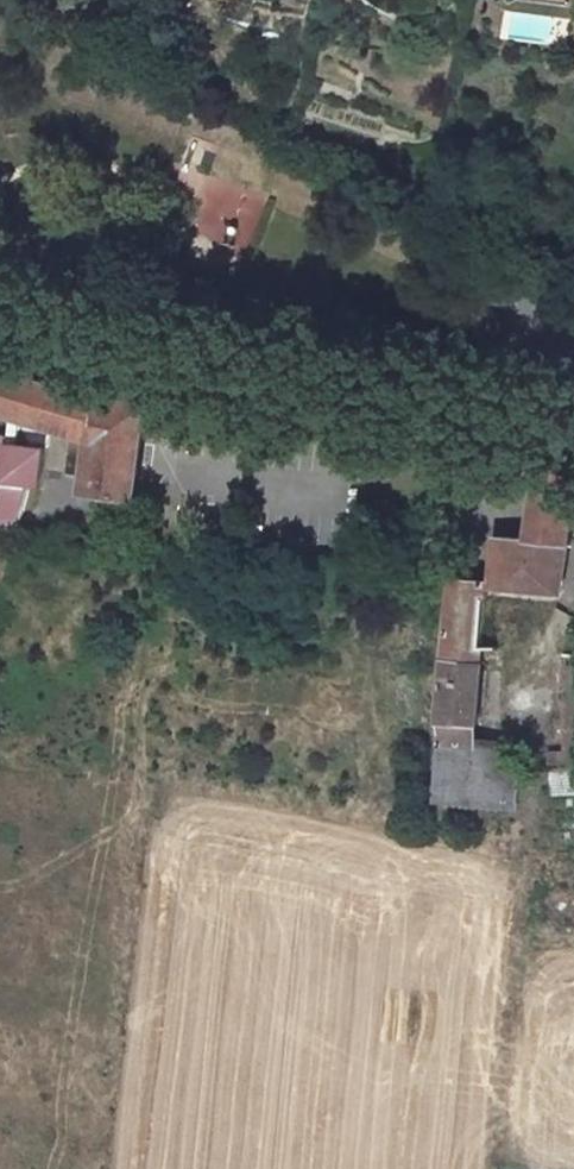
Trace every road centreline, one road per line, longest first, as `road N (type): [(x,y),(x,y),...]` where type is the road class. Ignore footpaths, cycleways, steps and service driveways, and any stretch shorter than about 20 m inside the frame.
road 1 (residential): [(0,334),(554,423)]

